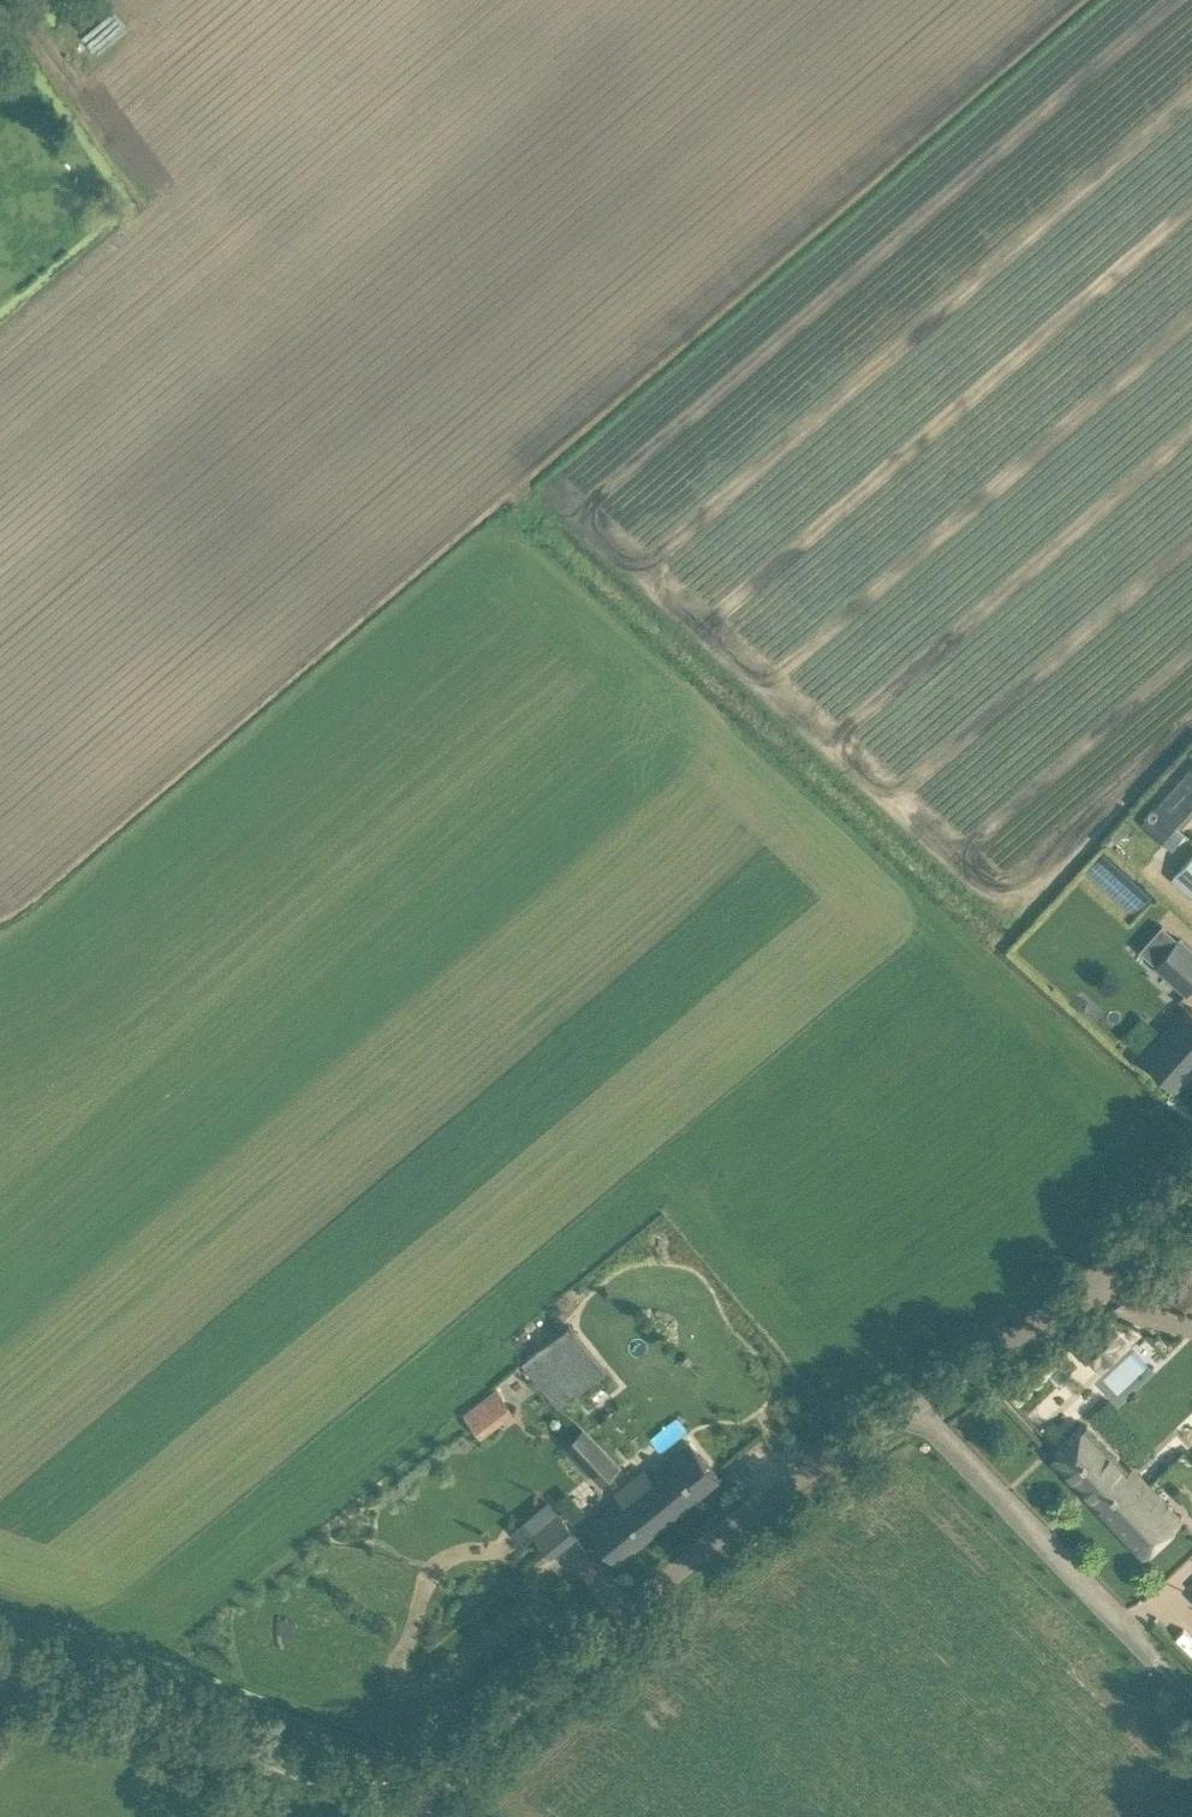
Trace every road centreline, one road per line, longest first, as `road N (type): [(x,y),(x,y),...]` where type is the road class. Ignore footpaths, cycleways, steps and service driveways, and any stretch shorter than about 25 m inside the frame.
road 1 (unclassified): [(409,1816),(563,1660),(1065,1294),(1191,1183)]
road 2 (unclassified): [(403,1816),(262,1752),(0,1656)]

